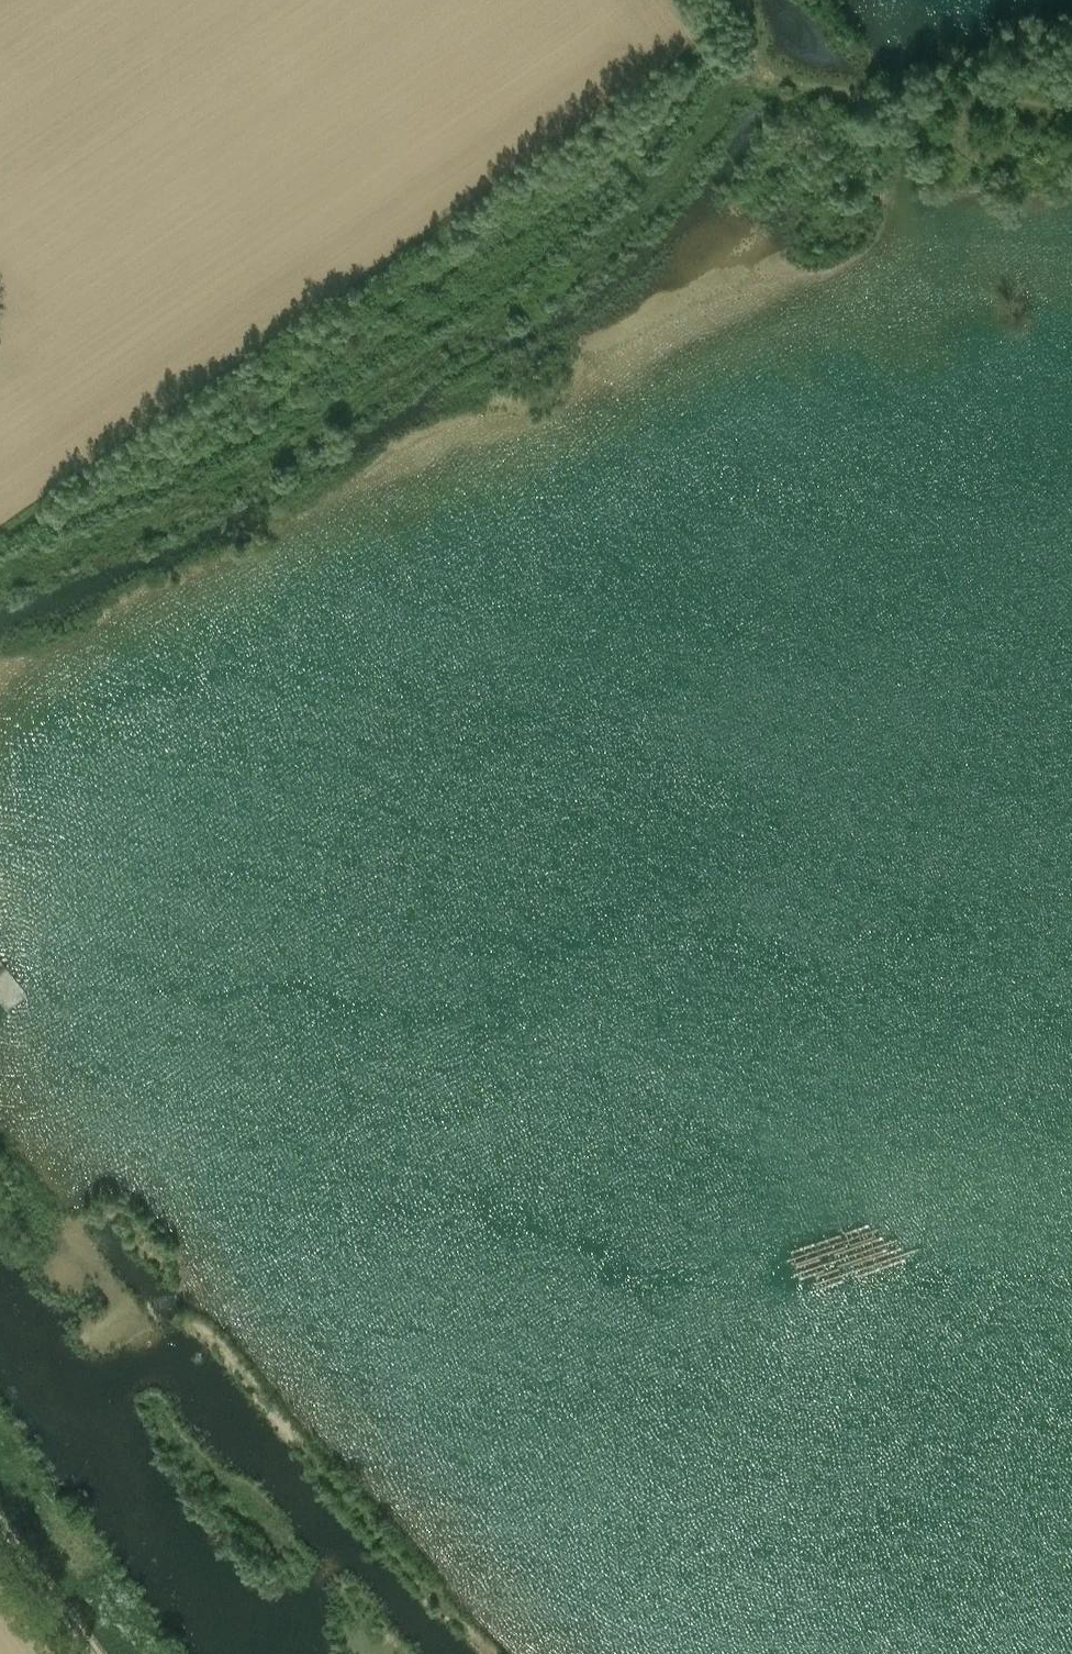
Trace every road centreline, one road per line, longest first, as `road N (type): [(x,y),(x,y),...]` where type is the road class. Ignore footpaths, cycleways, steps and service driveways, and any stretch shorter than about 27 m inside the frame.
road 1 (unclassified): [(89,1653),(0,1533)]

